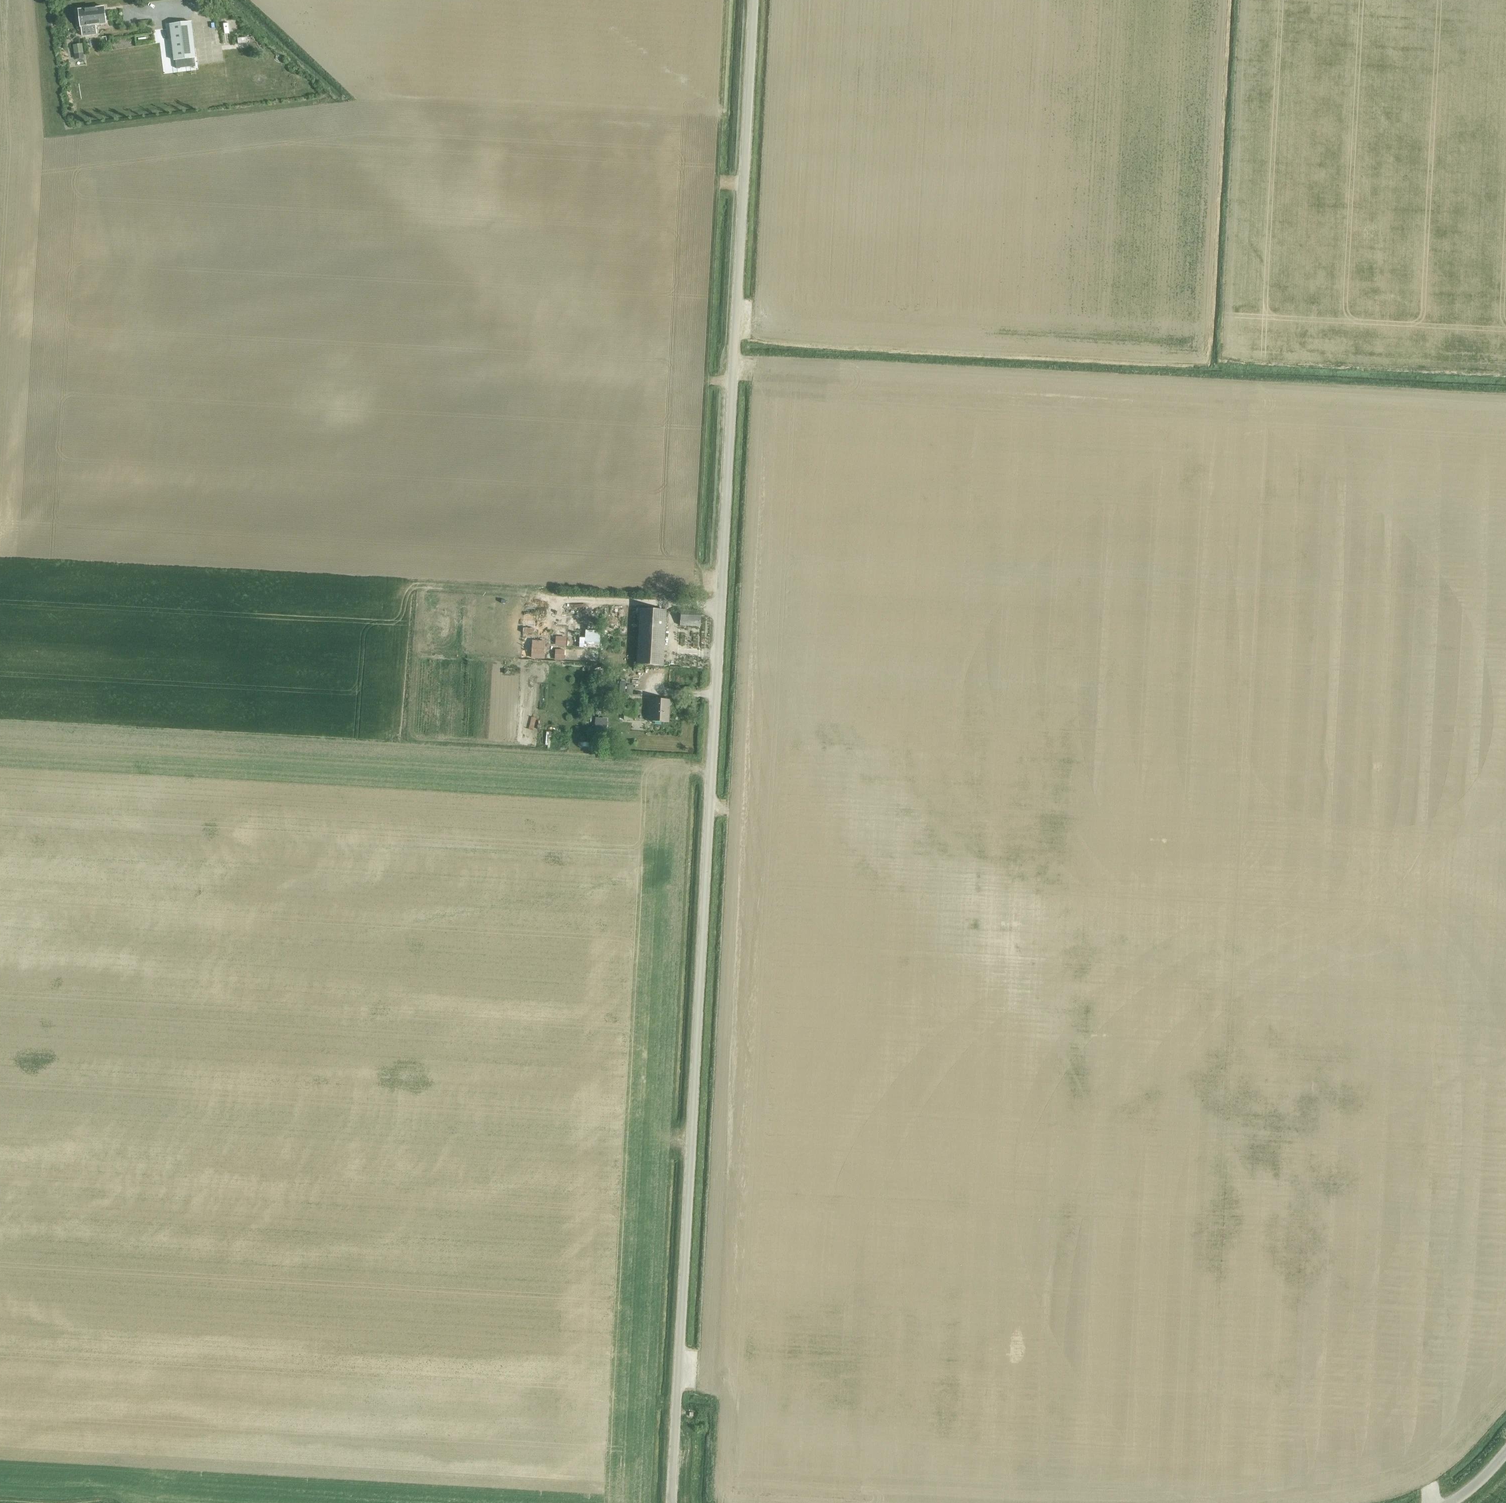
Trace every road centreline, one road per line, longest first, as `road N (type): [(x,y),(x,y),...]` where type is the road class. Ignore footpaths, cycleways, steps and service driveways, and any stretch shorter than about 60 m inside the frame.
road 1 (unclassified): [(671,1502),(753,0)]

